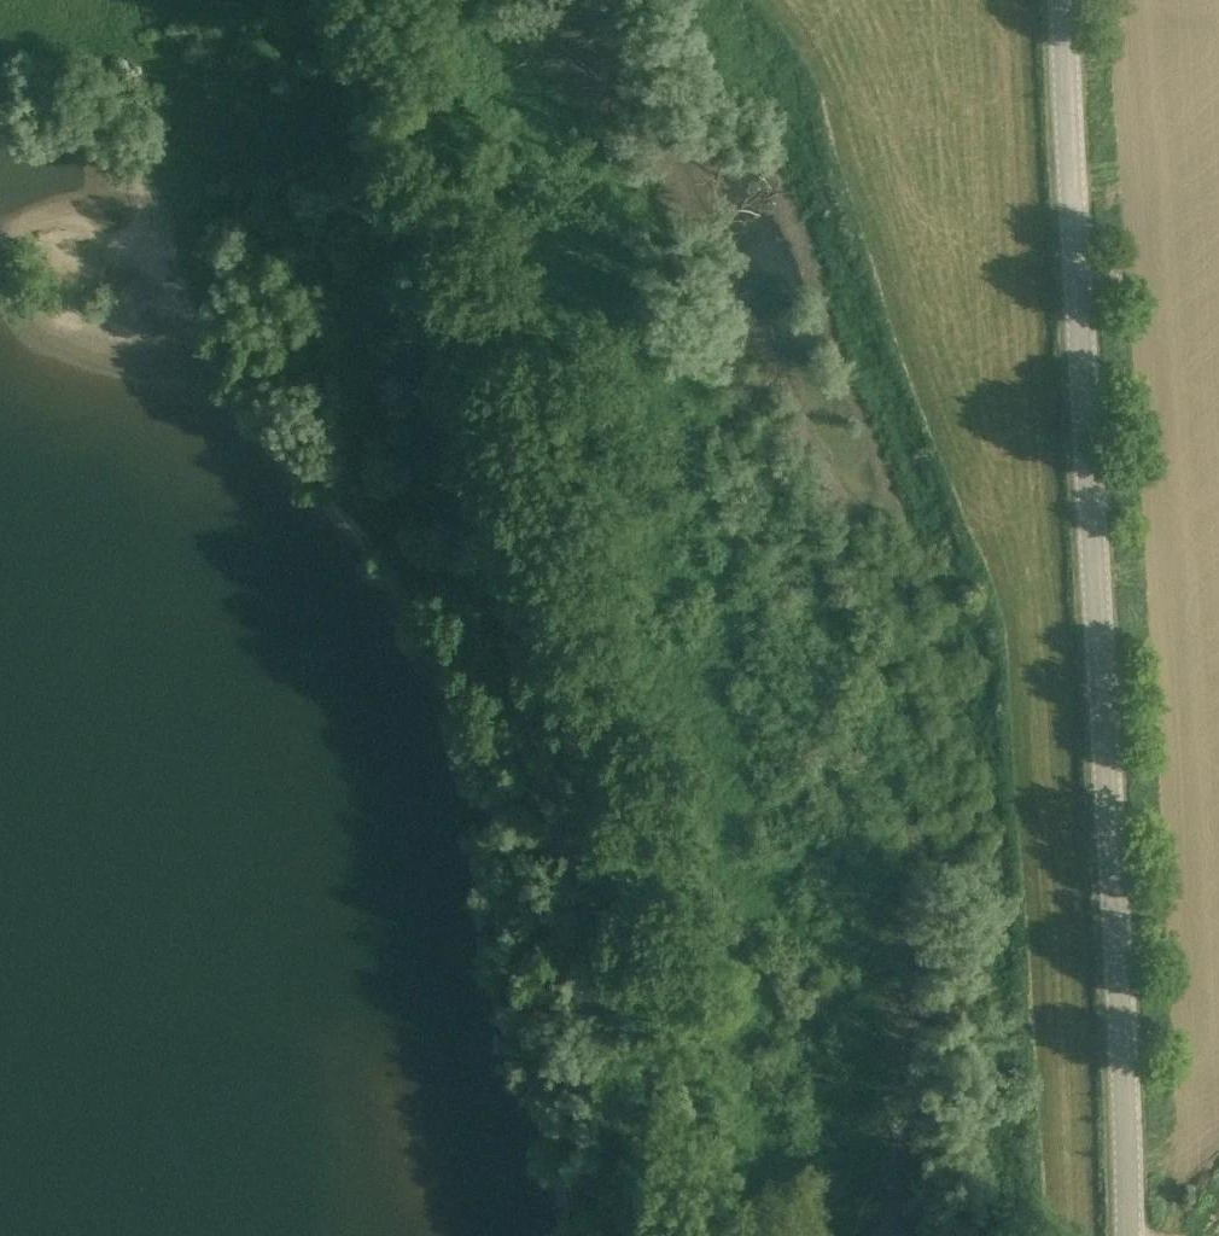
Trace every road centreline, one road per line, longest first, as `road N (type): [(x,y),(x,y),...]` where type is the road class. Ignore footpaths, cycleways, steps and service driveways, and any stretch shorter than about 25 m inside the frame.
road 1 (unclassified): [(1066,0),(1128,1235)]

